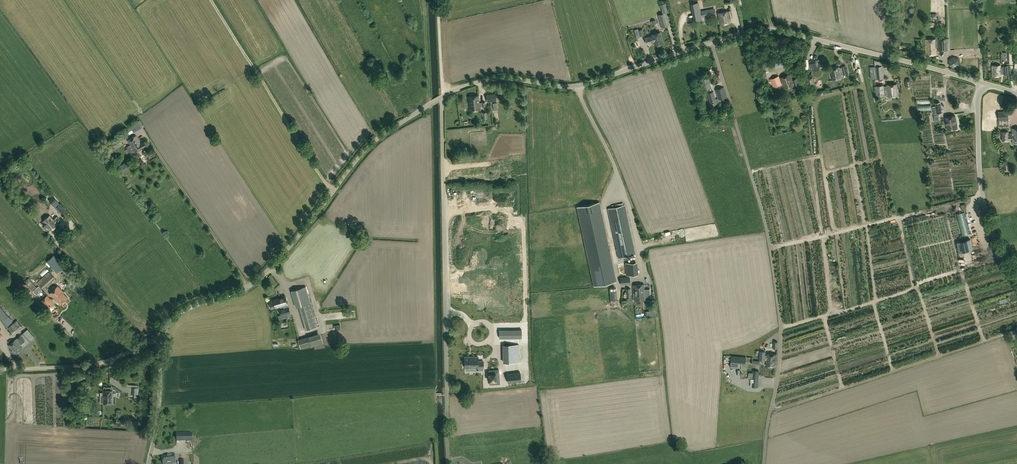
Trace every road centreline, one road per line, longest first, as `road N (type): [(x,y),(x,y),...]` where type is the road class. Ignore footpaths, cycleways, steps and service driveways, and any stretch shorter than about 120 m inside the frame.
road 1 (track): [(763,463),(780,328),(762,210),(711,42)]
road 2 (tertiary): [(161,339),(182,311),(263,275),(370,145),(442,97)]
road 3 (unclassified): [(442,97),(448,463)]
road 4 (tertiary): [(442,97),(495,79),(579,85),(711,42)]
road 5 (tertiary): [(981,83),(771,28),(711,42)]
road 6 (unclassified): [(1016,281),(983,199),(981,83)]
road 7 (unclassified): [(7,369),(86,366),(161,339)]
road 8 (tertiary): [(148,463),(161,339)]

